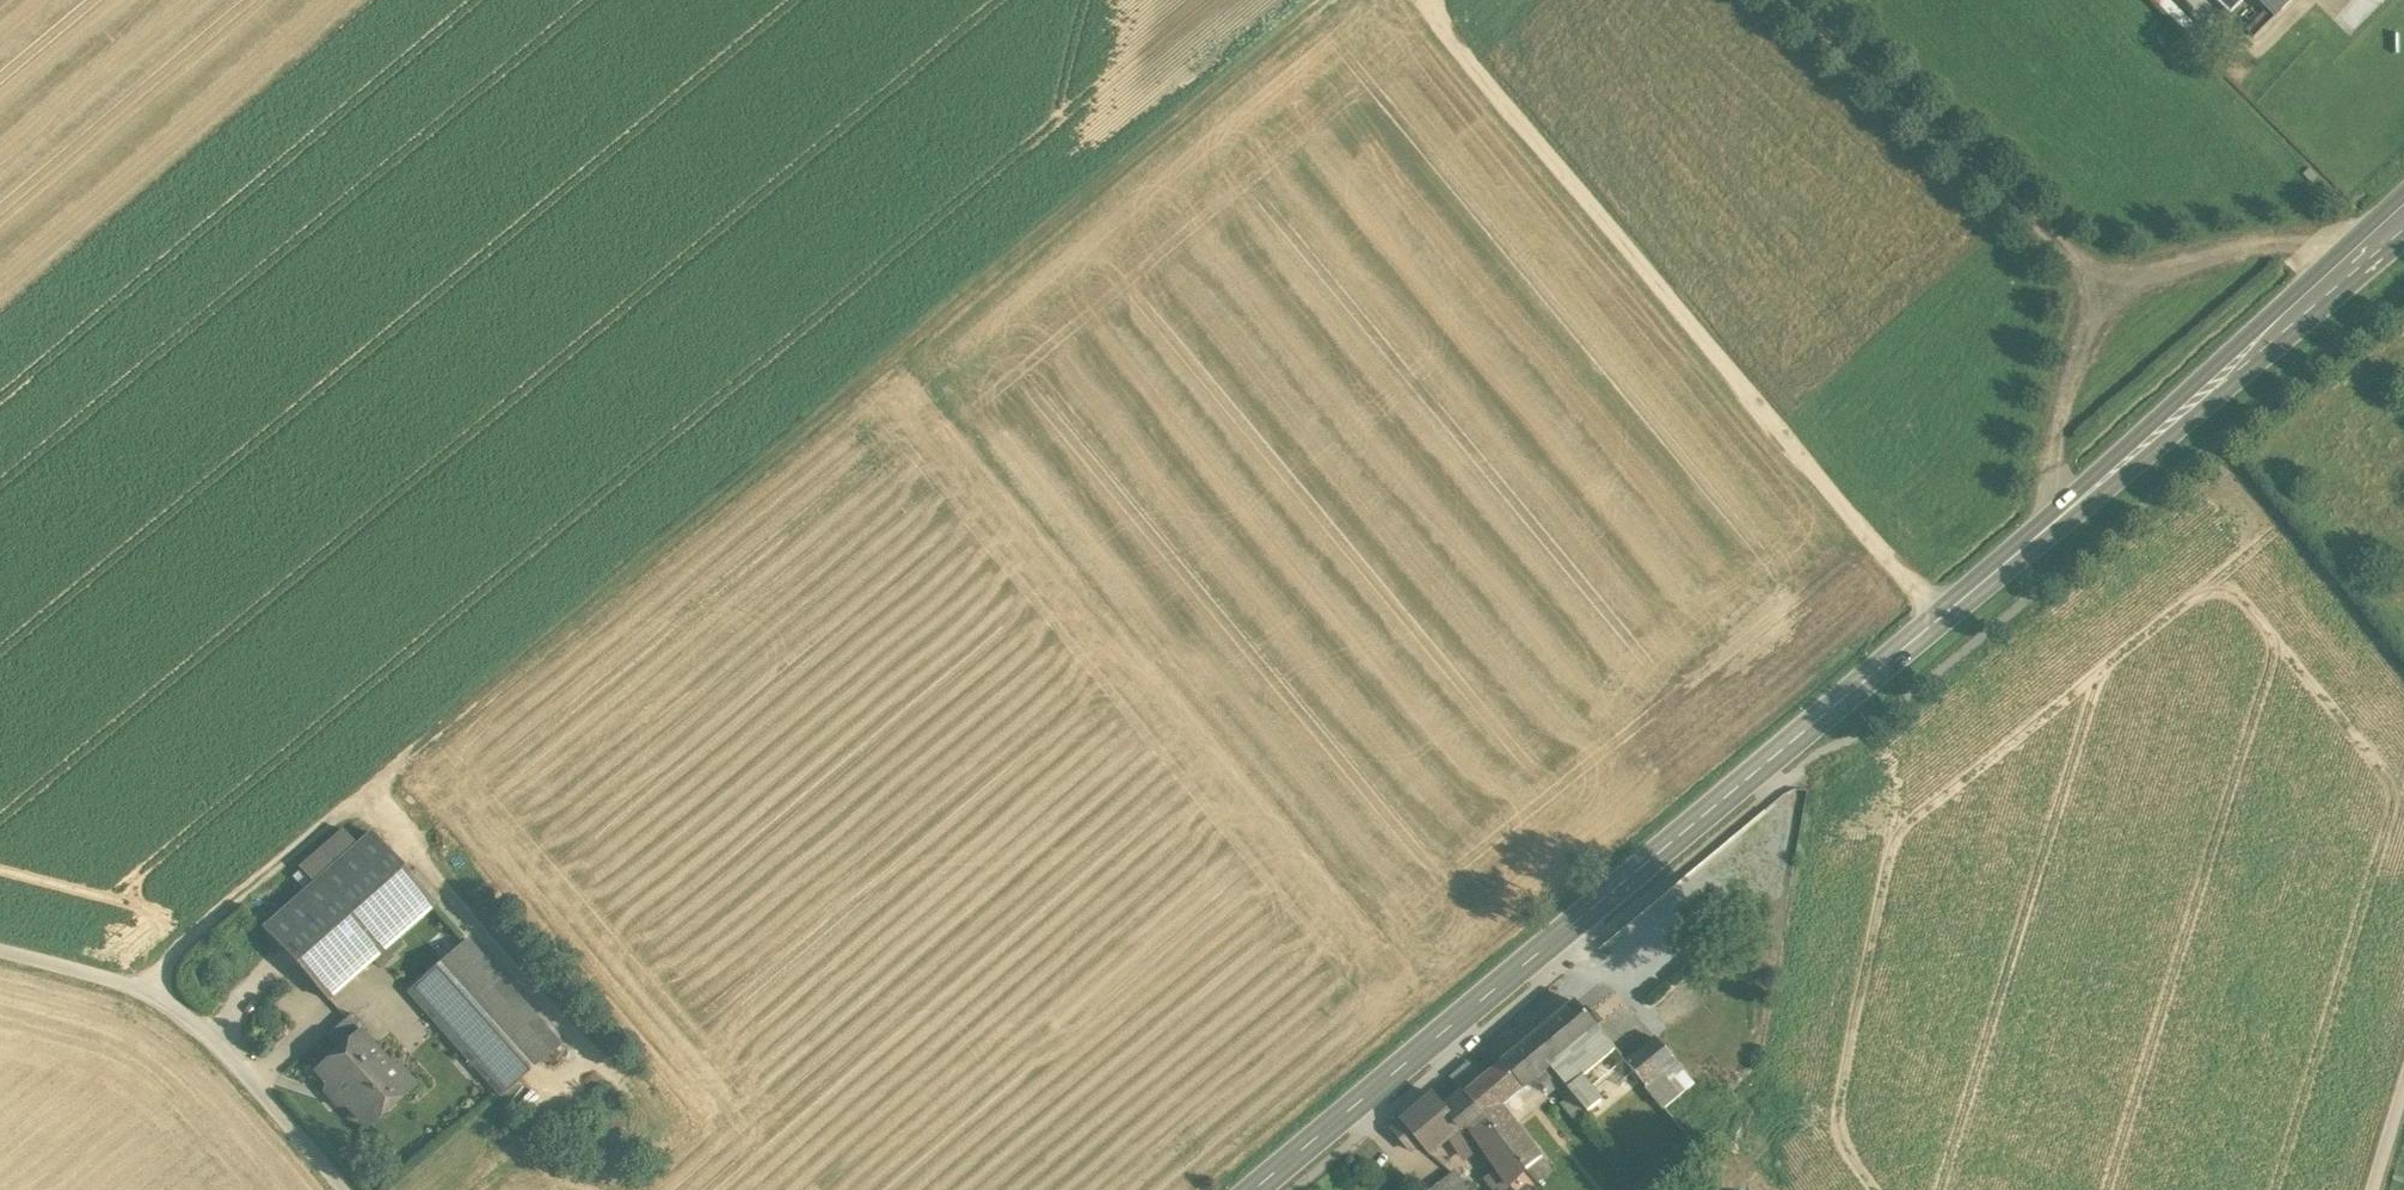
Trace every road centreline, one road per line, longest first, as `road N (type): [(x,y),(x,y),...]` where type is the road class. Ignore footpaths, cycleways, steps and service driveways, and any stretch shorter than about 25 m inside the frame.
road 1 (track): [(1319,0),(579,624),(176,950),(151,990)]
road 2 (primary): [(1253,1189),(2403,221)]
road 3 (track): [(1423,0),(1940,618)]
road 4 (track): [(2062,515),(2043,477),(2110,285),(2306,237),(2360,262)]
road 5 (track): [(1796,0),(2110,285)]
road 6 (track): [(151,990),(0,951)]

